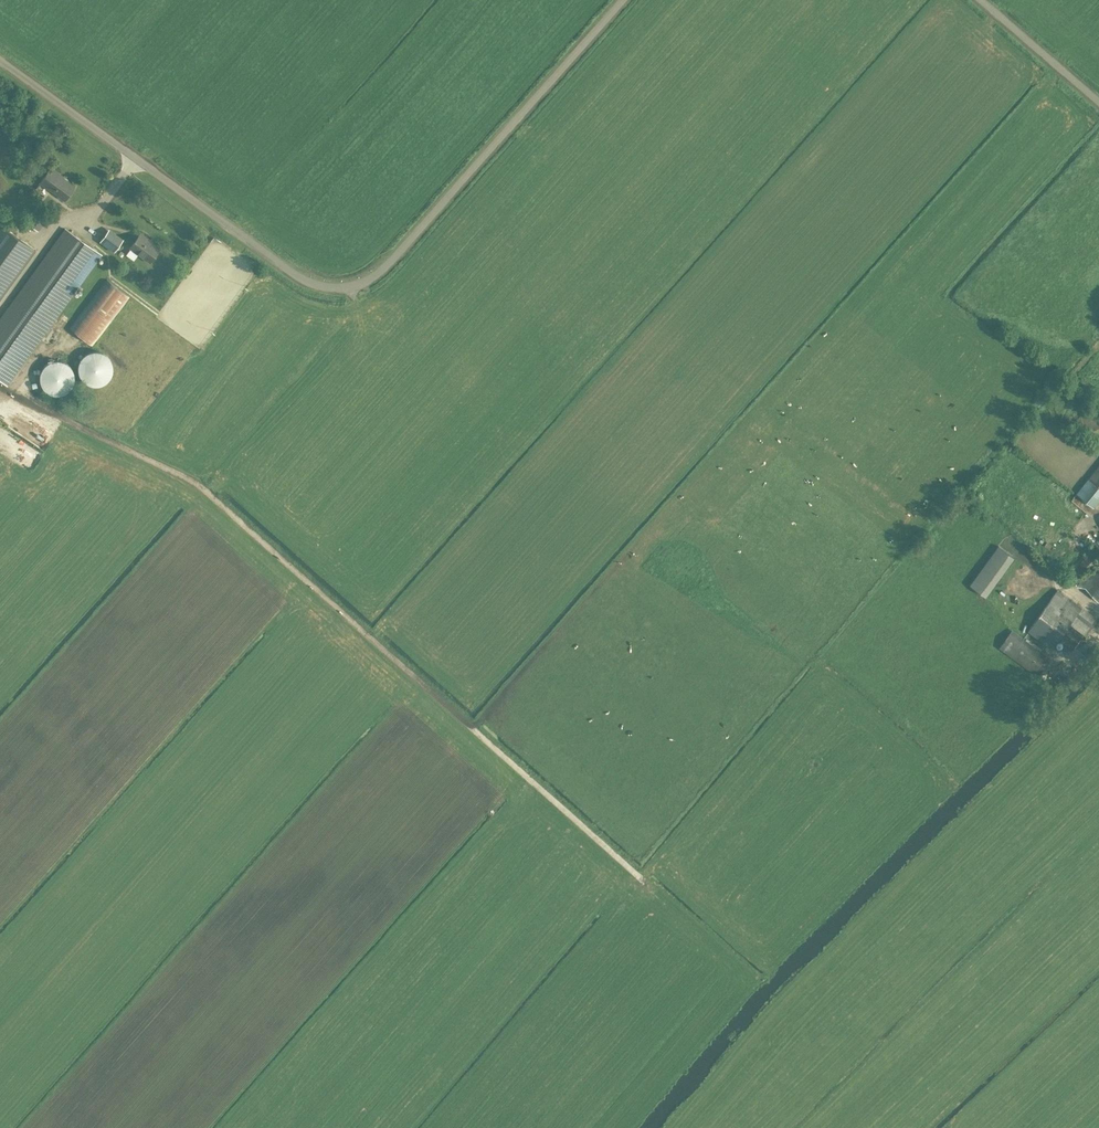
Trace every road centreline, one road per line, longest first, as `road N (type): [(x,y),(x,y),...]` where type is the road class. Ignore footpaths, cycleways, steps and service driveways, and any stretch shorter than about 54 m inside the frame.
road 1 (unclassified): [(623,0),(388,265),(343,288),(301,278),(0,57)]
road 2 (unclassified): [(1098,100),(982,0)]

